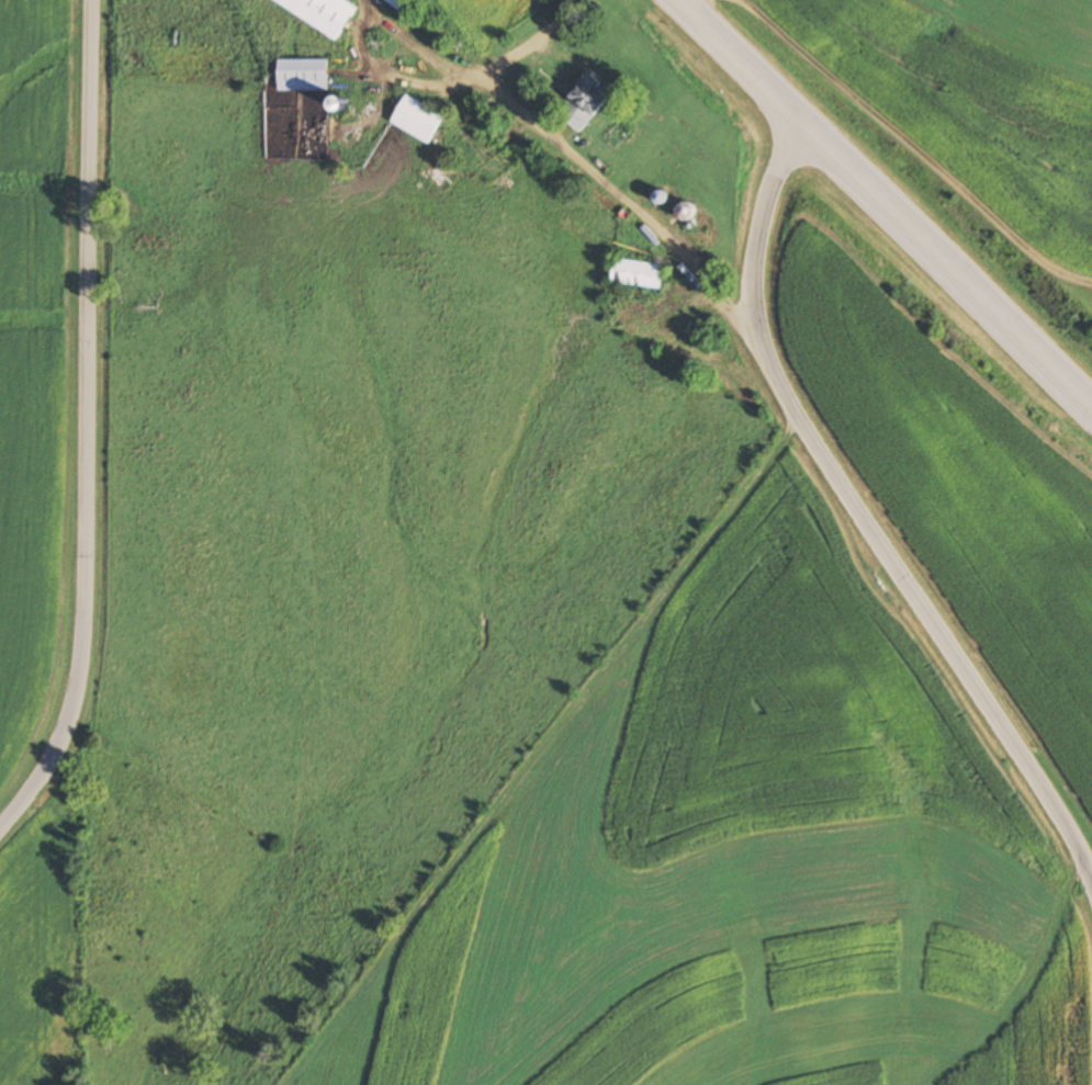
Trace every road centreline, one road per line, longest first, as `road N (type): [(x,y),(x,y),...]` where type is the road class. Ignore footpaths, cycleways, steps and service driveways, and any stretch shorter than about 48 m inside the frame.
road 1 (residential): [(1091,877),(799,420),(756,335),(751,291),(772,179),(809,129)]
road 2 (tertiary): [(89,0),(81,651),(76,701),(59,744),(0,825)]
road 3 (primary): [(1091,408),(677,0)]

